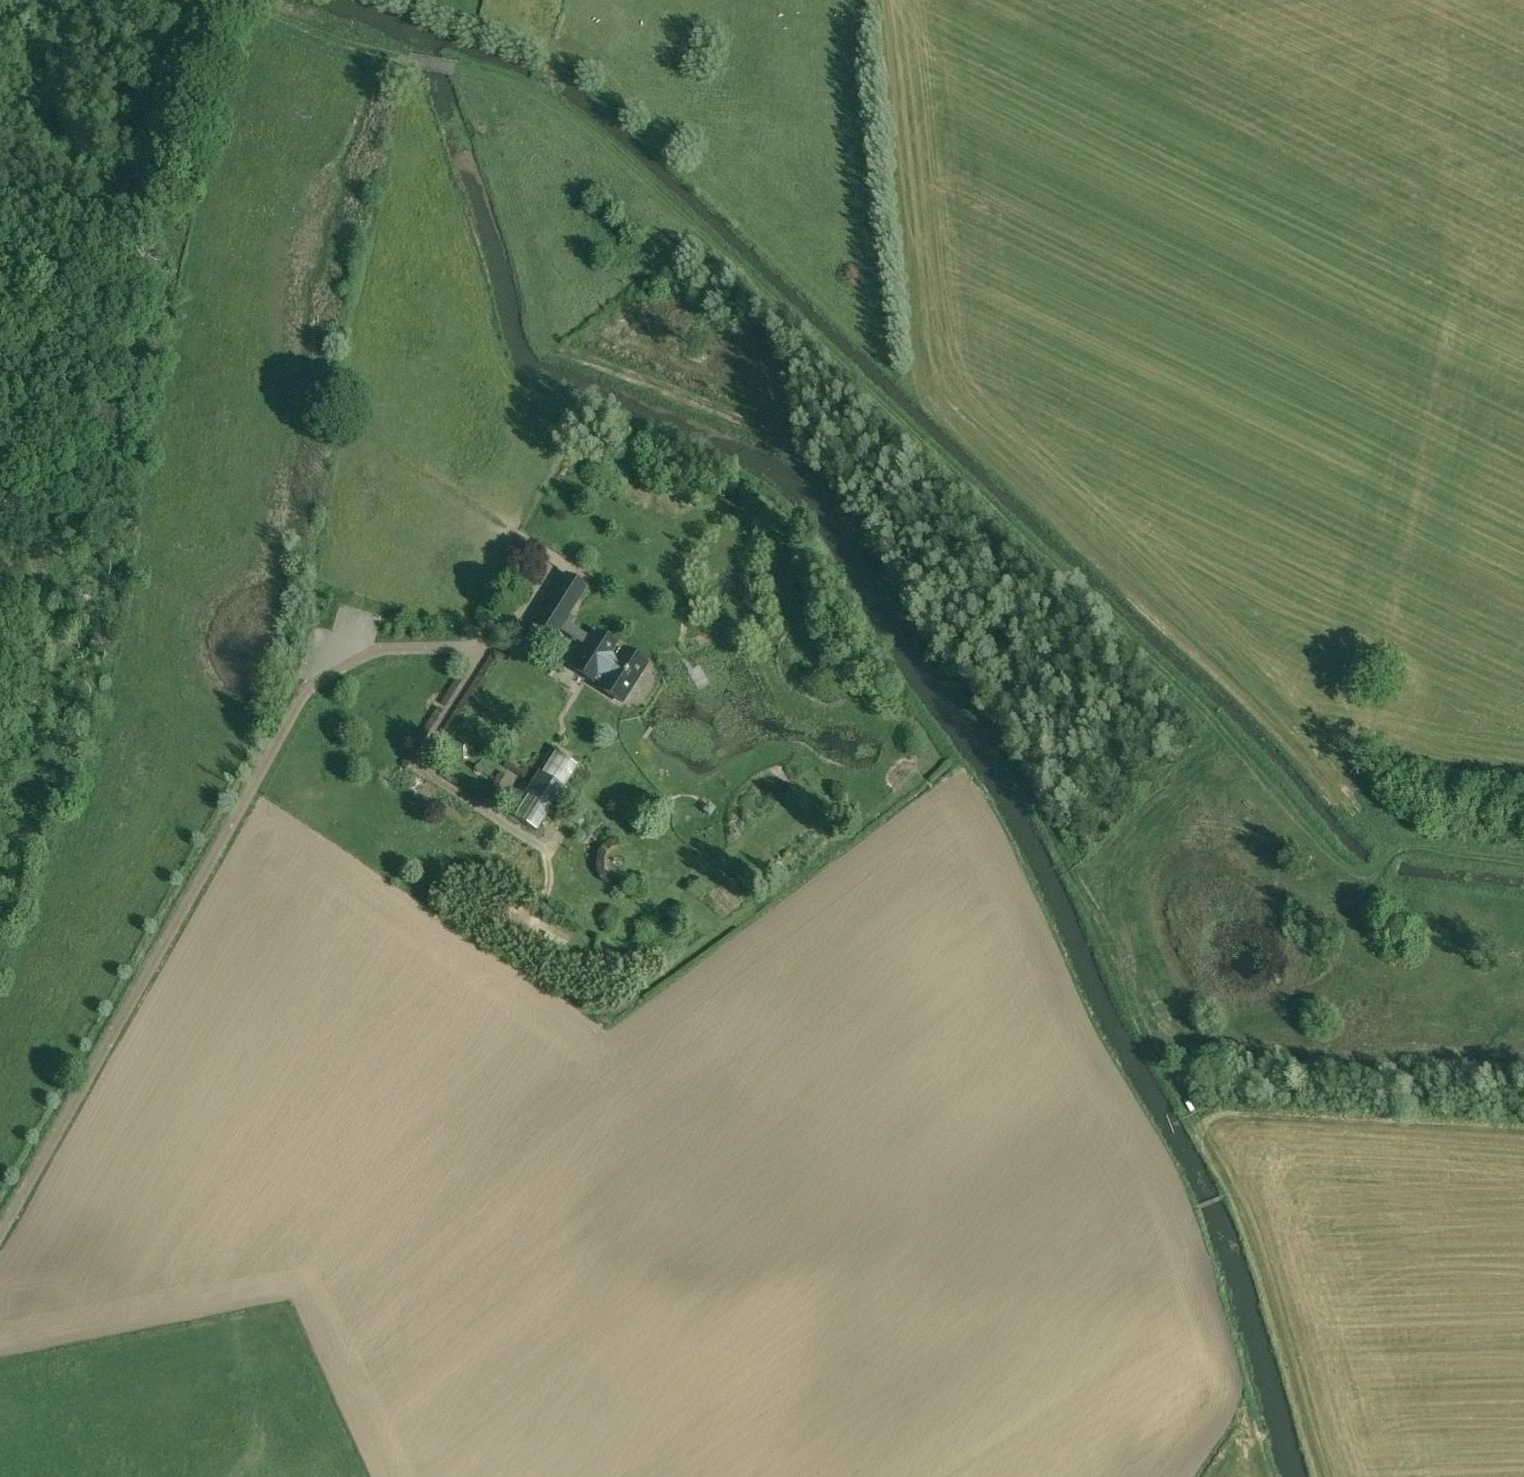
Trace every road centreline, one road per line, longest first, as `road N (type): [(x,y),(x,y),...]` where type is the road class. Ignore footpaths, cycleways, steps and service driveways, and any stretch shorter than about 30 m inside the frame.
road 1 (track): [(0,473),(93,196),(149,184),(205,36),(210,0)]

